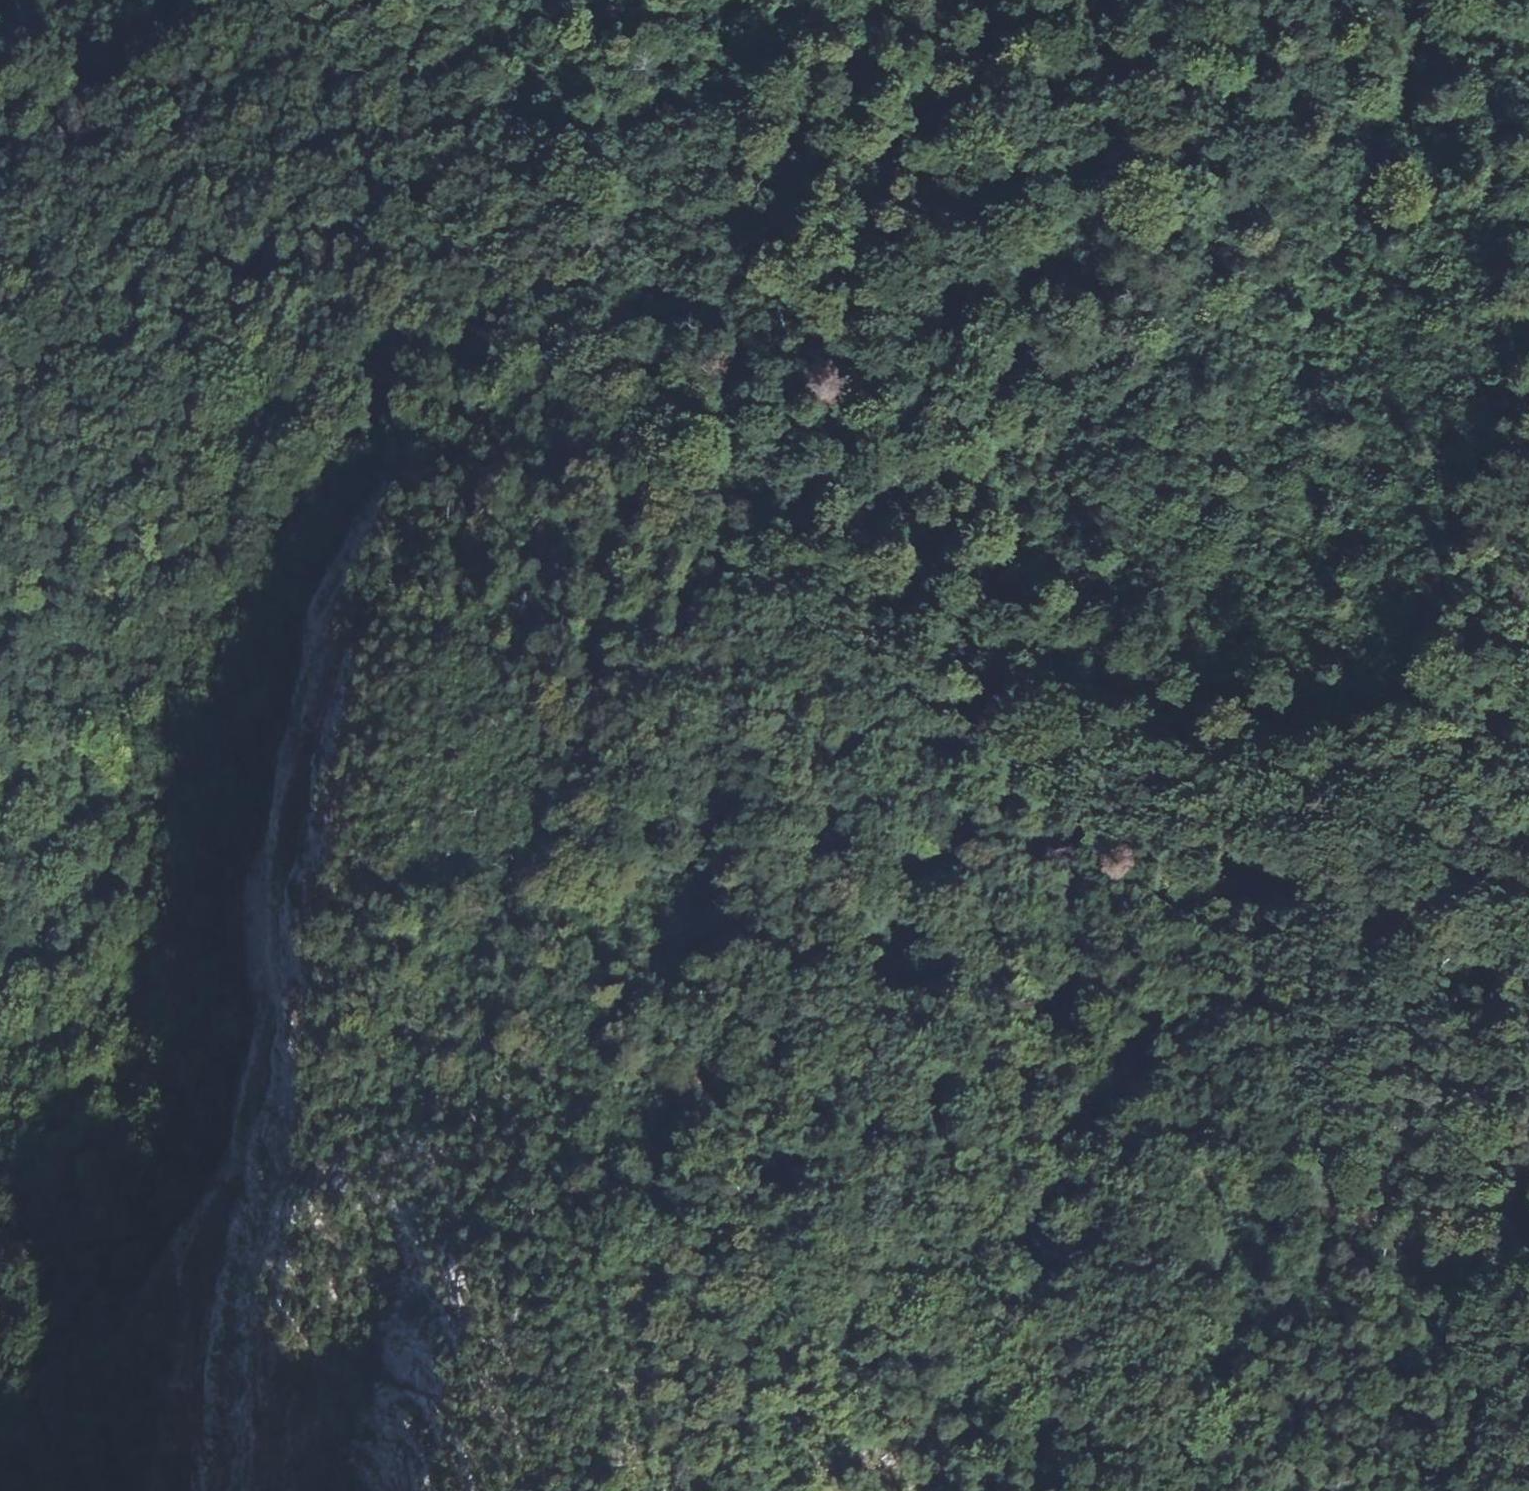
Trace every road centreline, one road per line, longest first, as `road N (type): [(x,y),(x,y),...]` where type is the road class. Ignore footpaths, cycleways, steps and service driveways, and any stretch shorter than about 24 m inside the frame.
road 1 (track): [(1528,44),(1387,0)]

